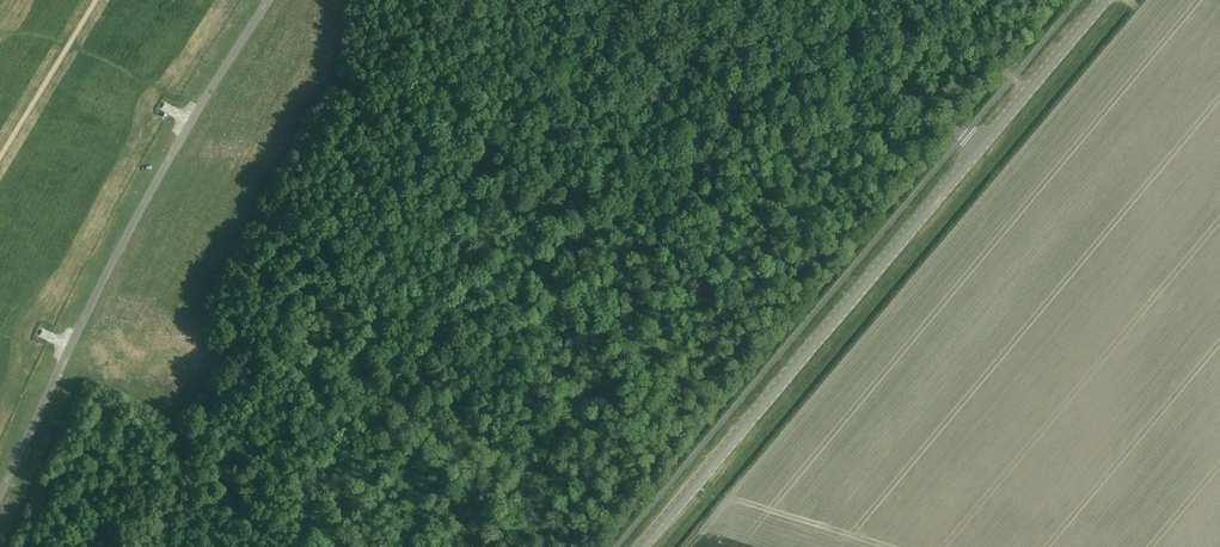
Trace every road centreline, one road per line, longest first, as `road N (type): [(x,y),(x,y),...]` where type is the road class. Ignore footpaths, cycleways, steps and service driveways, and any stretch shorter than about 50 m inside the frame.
road 1 (unclassified): [(271,0),(89,302),(0,486)]
road 2 (tertiary): [(641,546),(978,147)]
road 3 (unclassified): [(978,147),(854,47),(746,0)]
road 4 (tertiary): [(978,147),(1103,0)]

